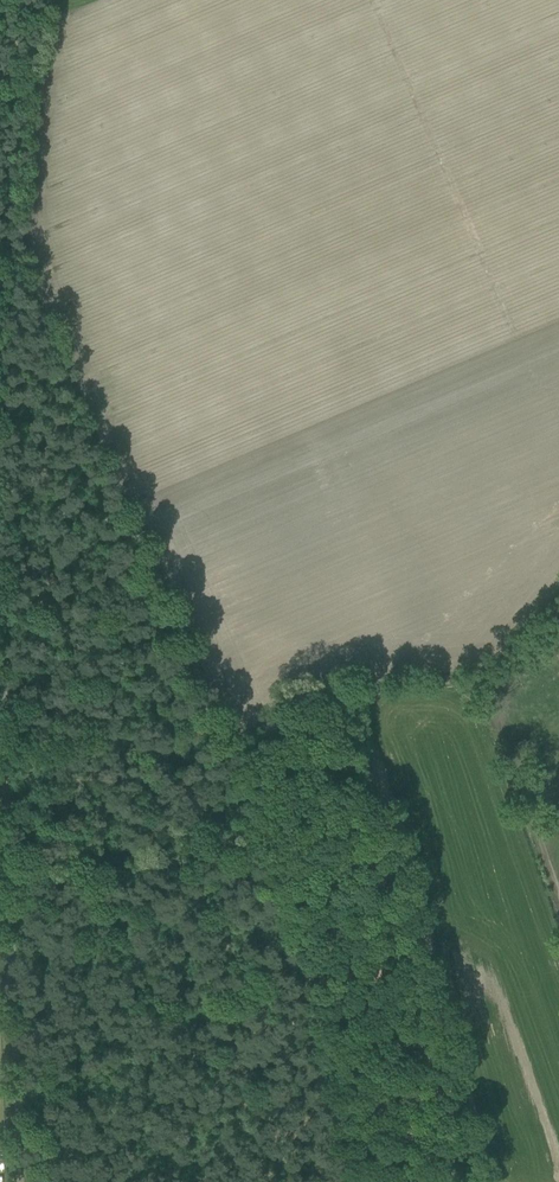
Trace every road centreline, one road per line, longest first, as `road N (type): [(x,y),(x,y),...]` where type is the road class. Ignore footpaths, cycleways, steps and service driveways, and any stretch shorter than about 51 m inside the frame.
road 1 (unclassified): [(17,1181),(2,759)]

